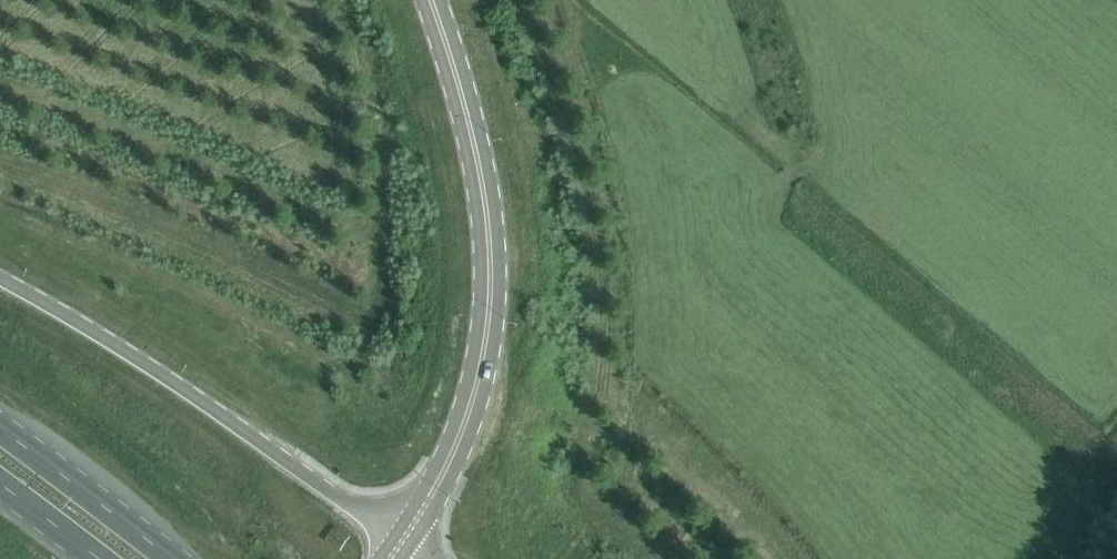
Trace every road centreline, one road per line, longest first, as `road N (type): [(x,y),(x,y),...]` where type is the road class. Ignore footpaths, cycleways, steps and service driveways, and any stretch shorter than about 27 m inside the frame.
road 1 (tertiary): [(402,541),(462,434),(491,293),(483,183),(432,0)]
road 2 (trunk): [(402,541),(170,372),(0,277)]
road 3 (trunk): [(170,558),(0,428)]

